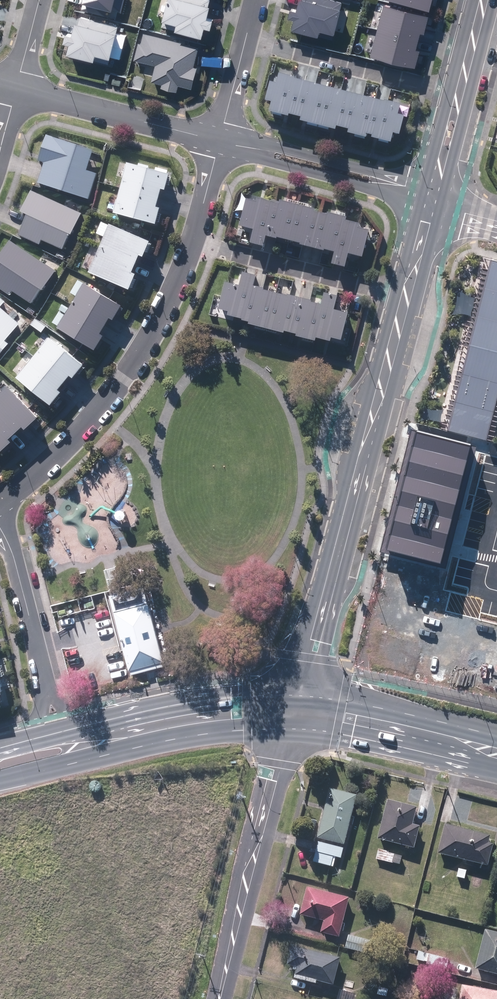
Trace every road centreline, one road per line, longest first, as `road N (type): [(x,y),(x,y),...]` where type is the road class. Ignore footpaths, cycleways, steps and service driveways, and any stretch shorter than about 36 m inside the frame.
road 1 (tertiary): [(404,295),(292,710)]
road 2 (residential): [(193,240),(171,301),(120,384),(53,462),(0,503)]
road 3 (residential): [(219,998),(292,710)]
road 4 (residential): [(193,240),(404,295)]
road 5 (residential): [(248,31),(457,87)]
road 6 (residential): [(220,139),(16,84)]
road 7 (secondary): [(496,750),(292,710)]
road 8 (secondary): [(88,738),(229,709),(292,710)]
road 9 (residential): [(248,148),(275,144),(430,190)]
road 10 (residential): [(425,211),(270,162),(248,148)]
road 11 (residential): [(0,526),(50,697)]

